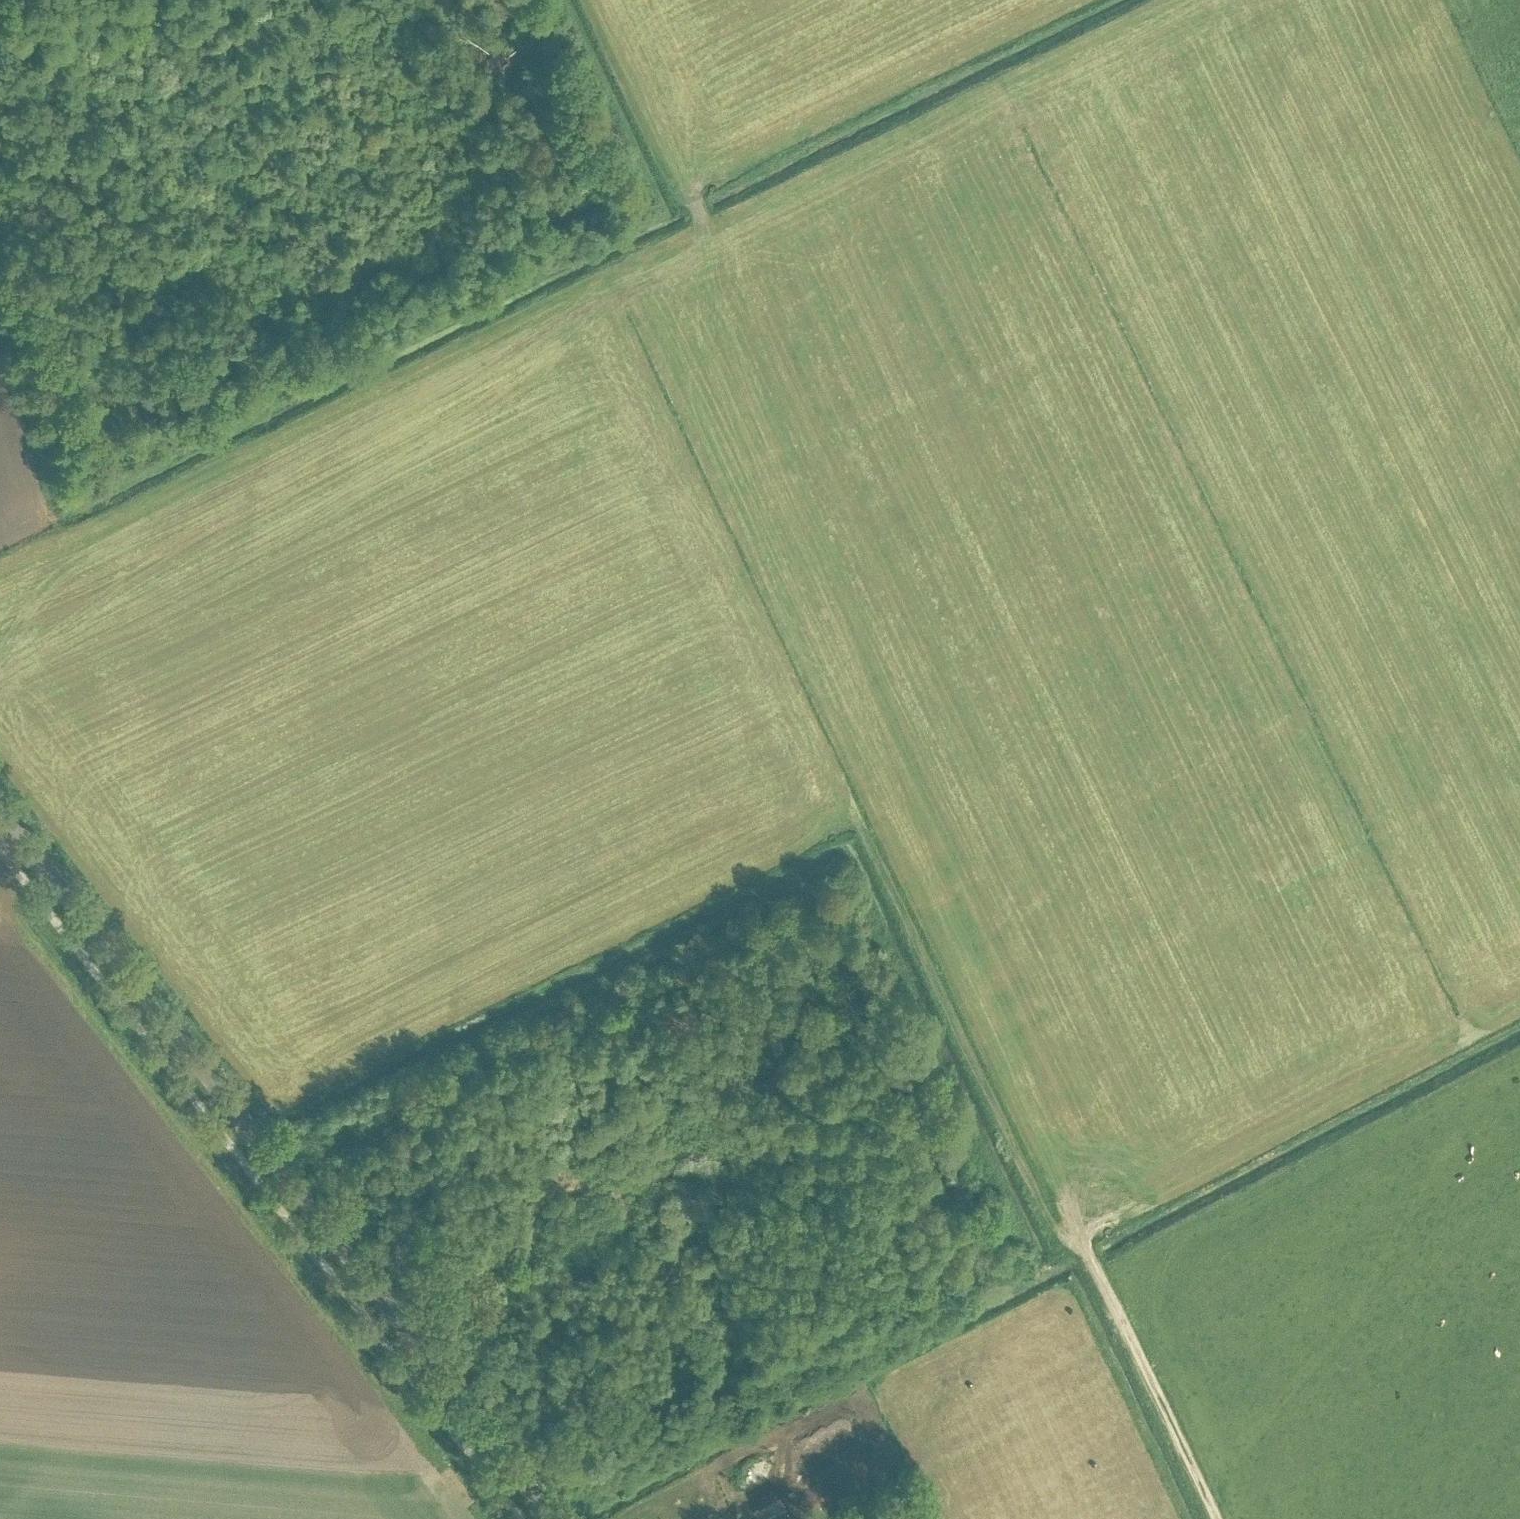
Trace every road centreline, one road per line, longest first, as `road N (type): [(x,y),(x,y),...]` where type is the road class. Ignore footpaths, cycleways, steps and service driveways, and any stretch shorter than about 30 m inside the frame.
road 1 (tertiary): [(0,807),(556,1518)]

